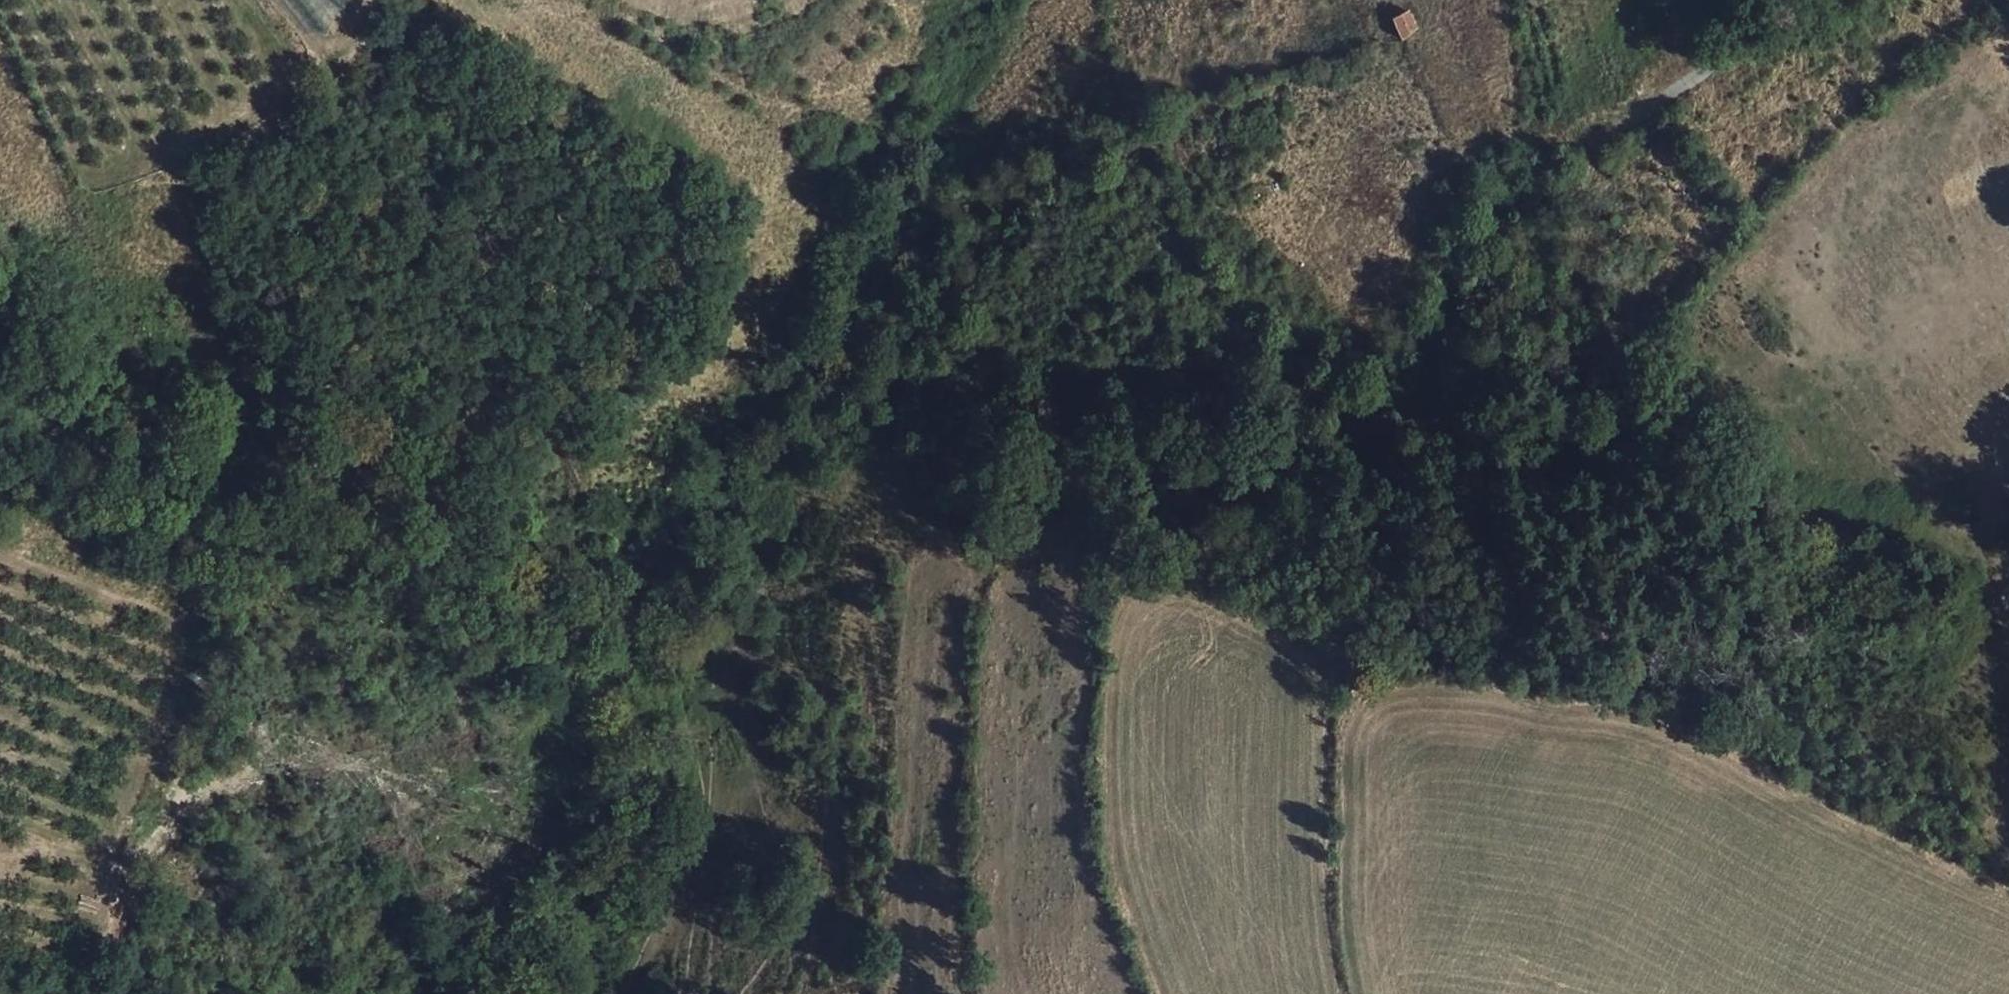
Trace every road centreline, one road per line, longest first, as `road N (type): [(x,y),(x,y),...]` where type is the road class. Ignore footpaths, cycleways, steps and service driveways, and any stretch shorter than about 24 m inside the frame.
road 1 (track): [(2008,903),(1702,756),(1590,730),(1363,709),(1353,895),(1375,993)]

